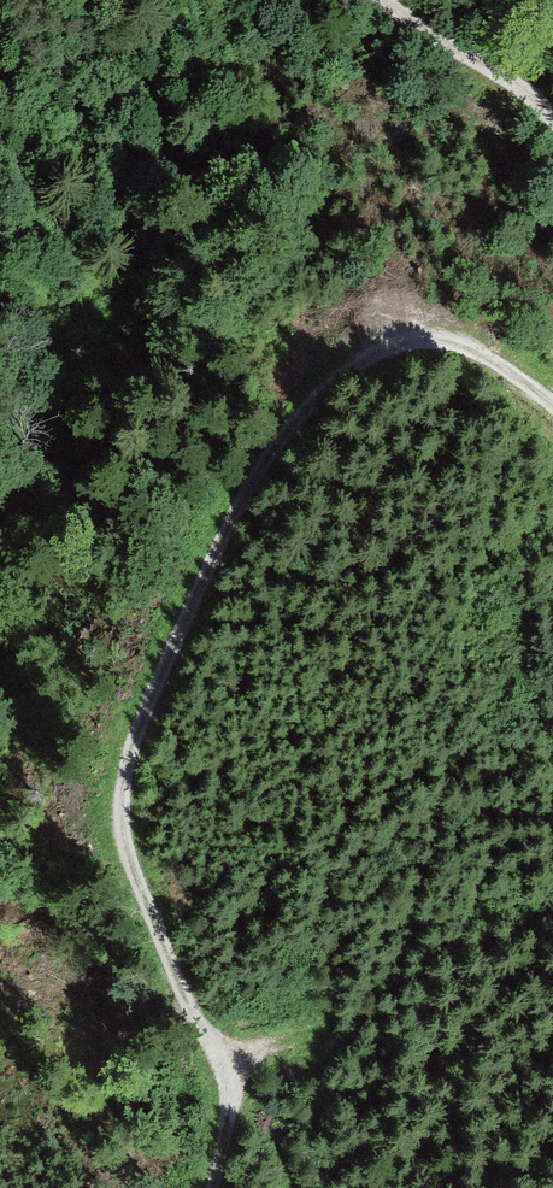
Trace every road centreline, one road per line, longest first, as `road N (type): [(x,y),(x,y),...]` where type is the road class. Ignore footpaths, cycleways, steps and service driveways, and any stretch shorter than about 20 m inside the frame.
road 1 (track): [(552,407),(495,355),(436,339),(370,359),(312,393),(219,540),(165,658),(130,748),(126,825),(136,896),(220,1059),(228,1130),(211,1187)]
road 2 (track): [(383,0),(552,127)]
road 3 (track): [(220,1059),(263,1120),(285,1187)]

